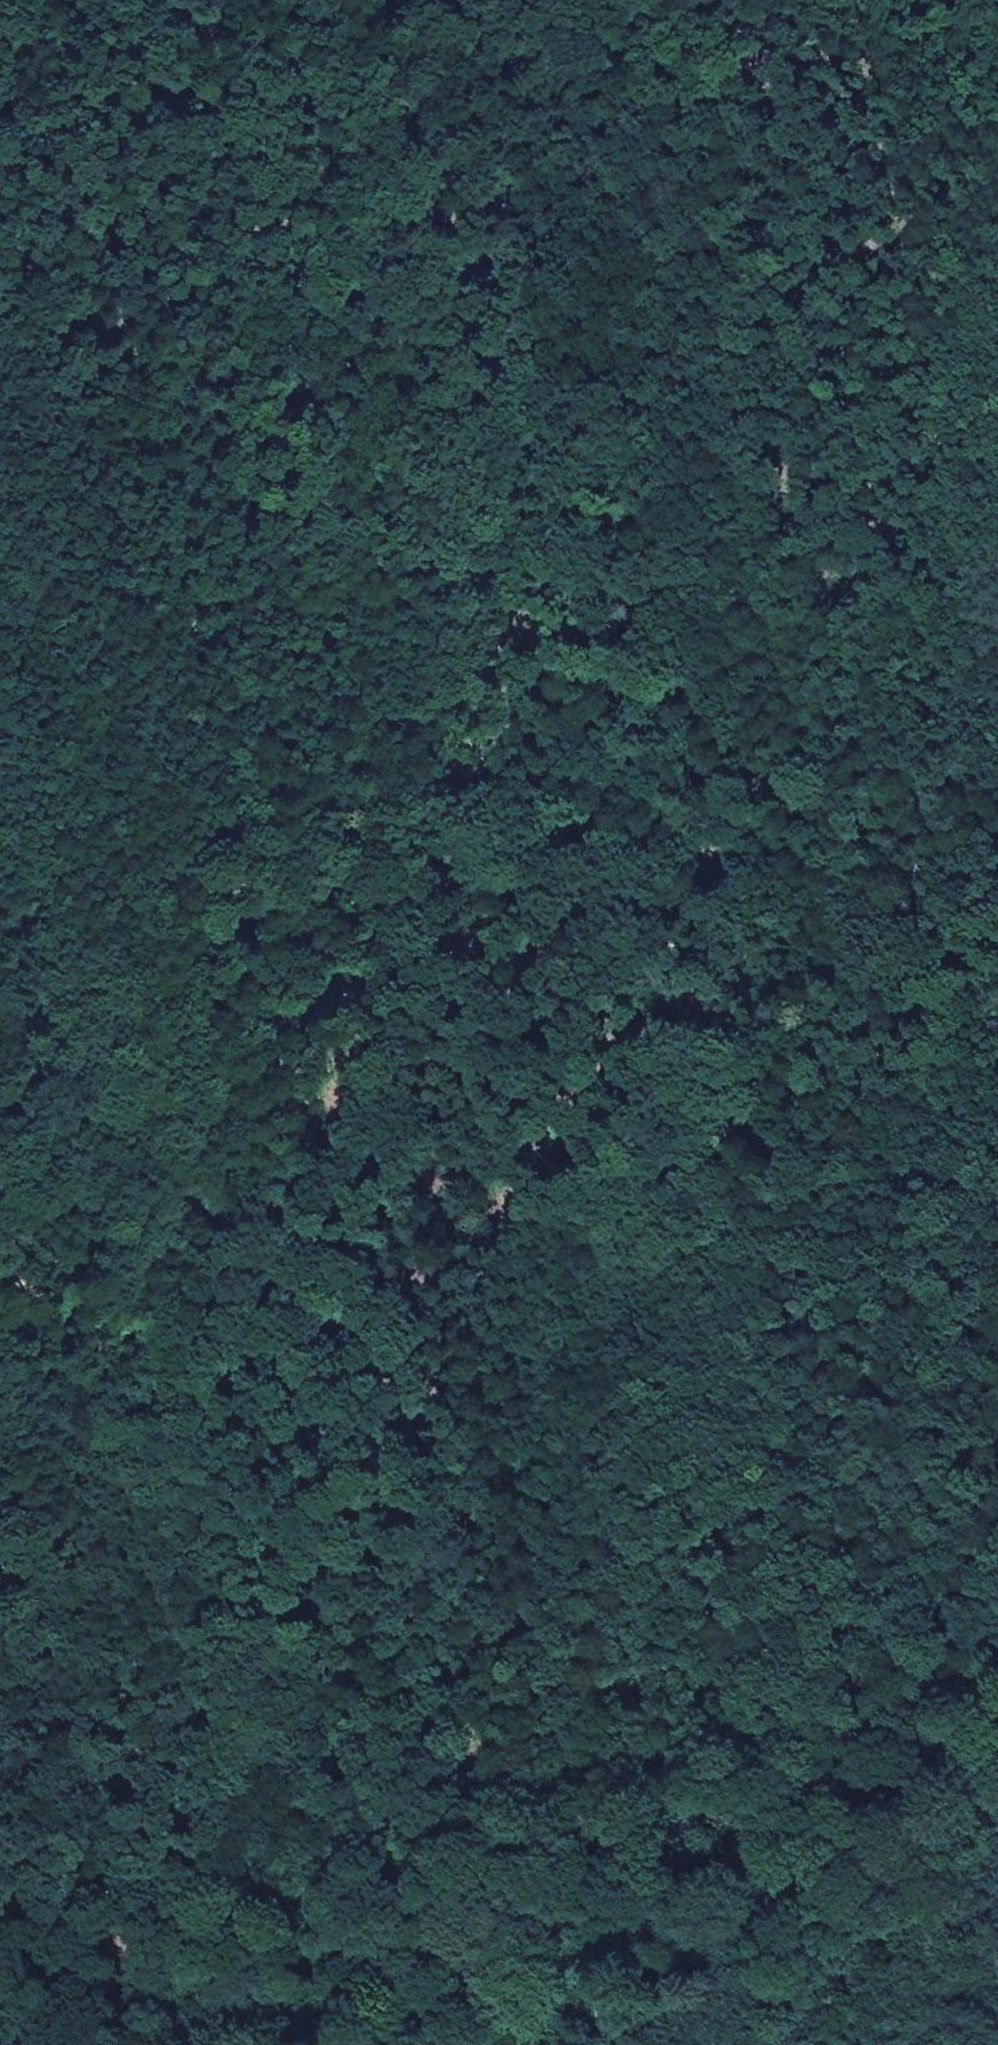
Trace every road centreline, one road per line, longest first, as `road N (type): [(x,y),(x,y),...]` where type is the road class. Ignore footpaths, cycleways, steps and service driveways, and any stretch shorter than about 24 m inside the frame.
road 1 (track): [(210,0),(576,1587),(601,1770),(0,1912)]
road 2 (track): [(997,1670),(601,1770),(575,1851),(616,2044)]

